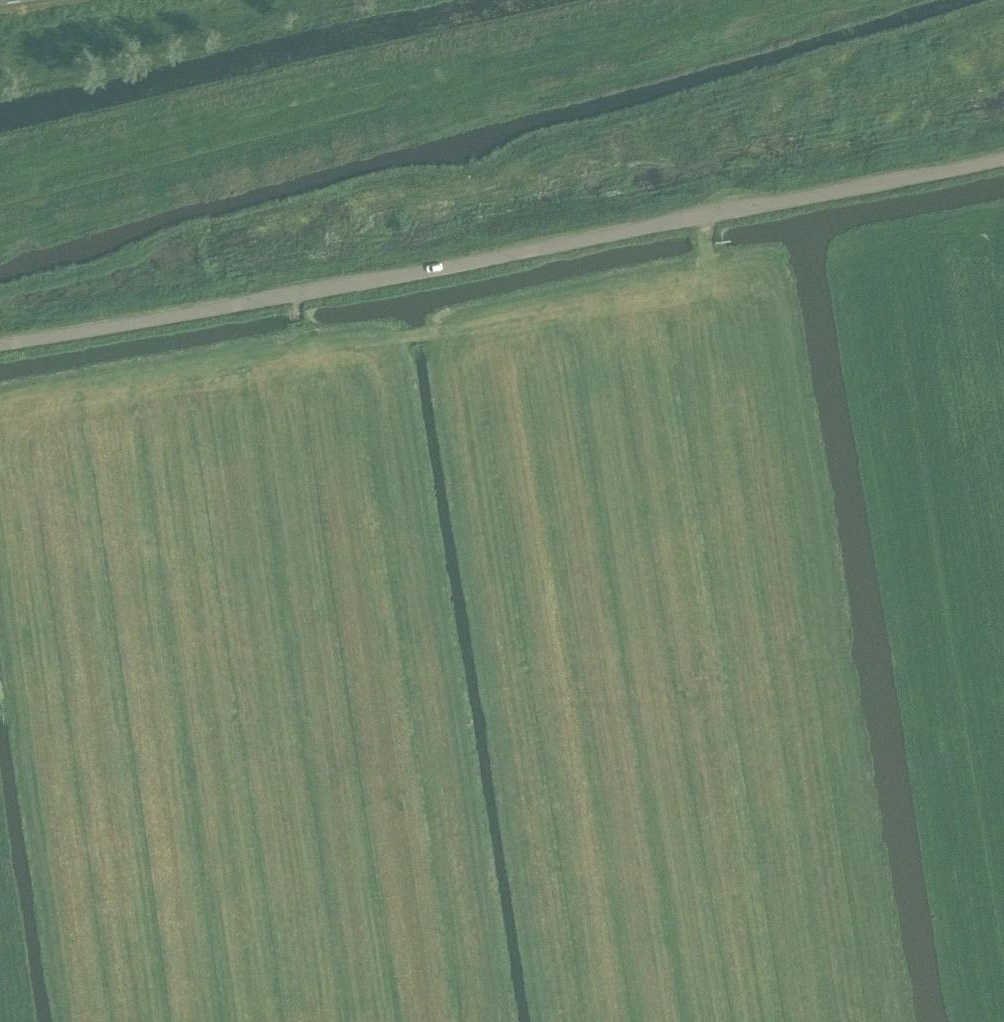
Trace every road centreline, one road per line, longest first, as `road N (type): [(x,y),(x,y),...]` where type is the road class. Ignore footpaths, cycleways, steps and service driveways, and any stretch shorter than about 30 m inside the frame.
road 1 (residential): [(0,342),(1003,157)]

